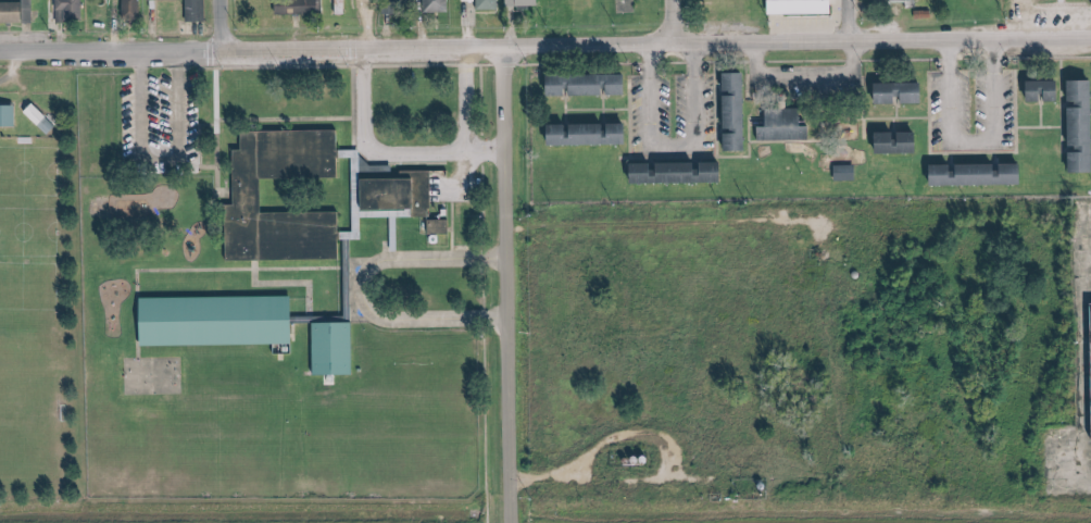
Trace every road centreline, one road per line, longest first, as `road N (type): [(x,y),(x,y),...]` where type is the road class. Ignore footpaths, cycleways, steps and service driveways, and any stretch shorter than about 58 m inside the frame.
road 1 (tertiary): [(496,47),(1090,38)]
road 2 (residential): [(0,52),(496,47)]
road 3 (tertiary): [(499,522),(496,47)]
road 4 (track): [(497,228),(823,220)]

